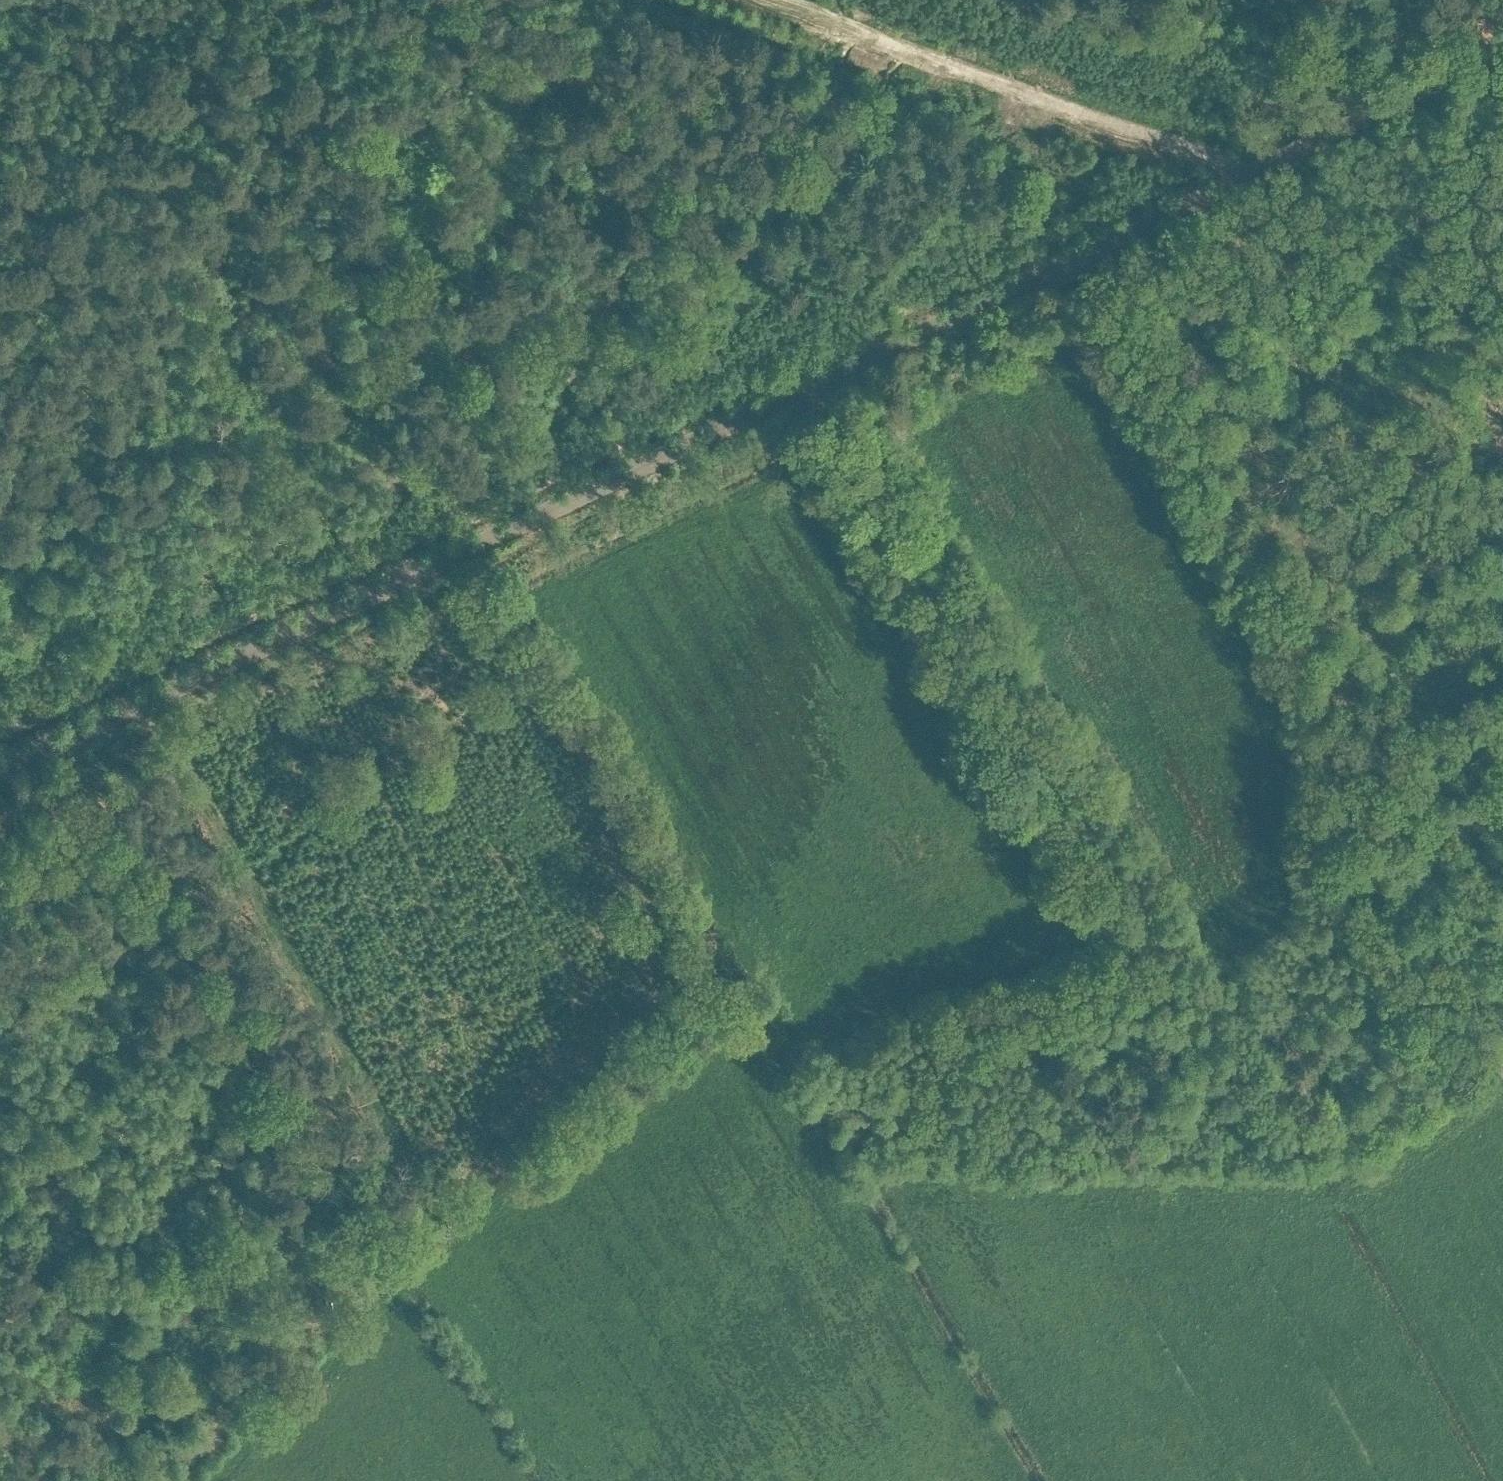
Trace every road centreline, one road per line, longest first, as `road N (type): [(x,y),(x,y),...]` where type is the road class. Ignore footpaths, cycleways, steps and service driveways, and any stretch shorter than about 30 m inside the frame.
road 1 (tertiary): [(0,774),(1422,92),(1502,63)]

